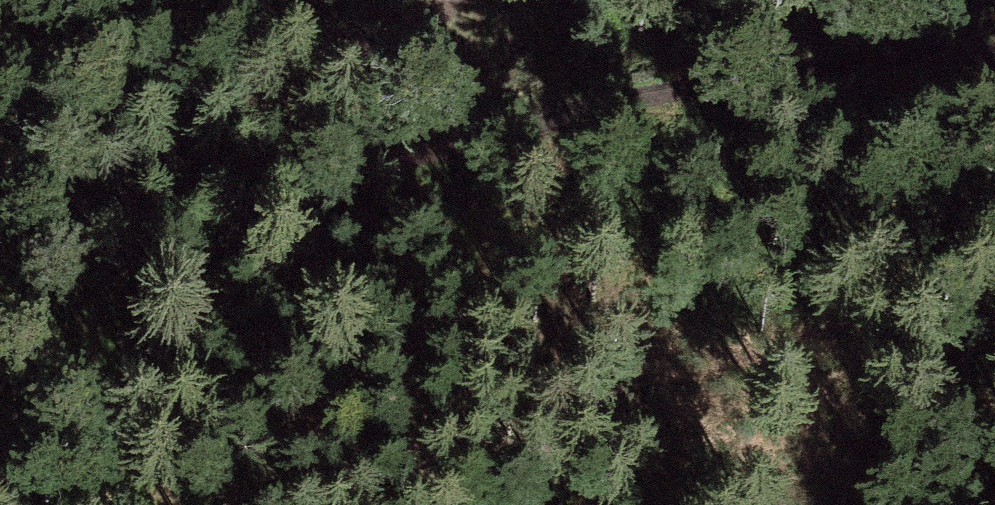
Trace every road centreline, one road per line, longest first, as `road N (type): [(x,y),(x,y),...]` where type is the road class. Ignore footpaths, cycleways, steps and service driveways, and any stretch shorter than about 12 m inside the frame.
road 1 (track): [(381,2),(829,68),(994,84)]
road 2 (track): [(0,92),(381,2)]
road 3 (track): [(994,13),(829,68)]

